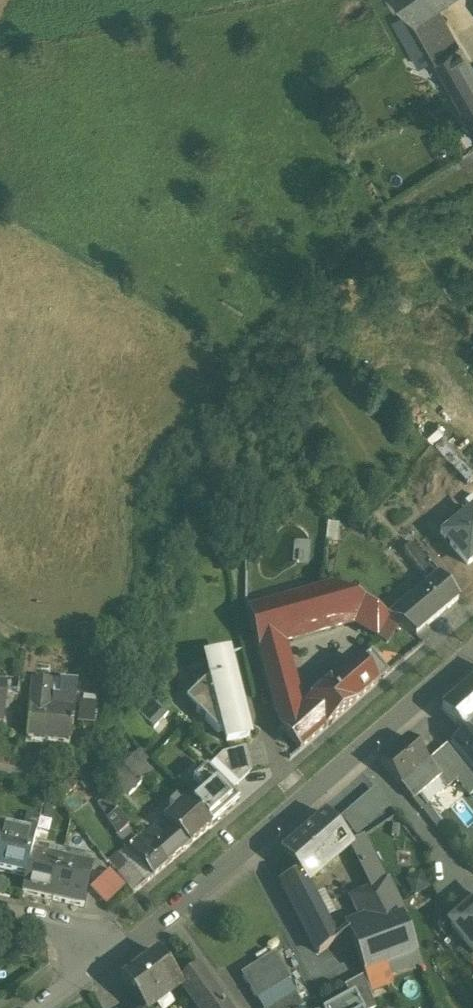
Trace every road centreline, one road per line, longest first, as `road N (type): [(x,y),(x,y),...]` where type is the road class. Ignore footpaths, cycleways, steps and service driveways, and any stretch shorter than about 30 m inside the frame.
road 1 (residential): [(472,650),(303,799),(101,958)]

